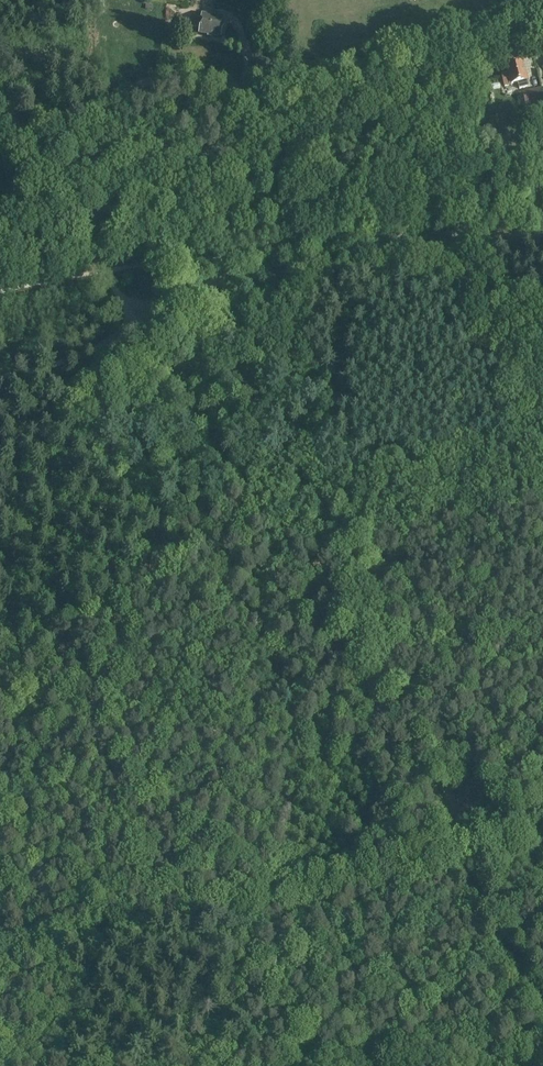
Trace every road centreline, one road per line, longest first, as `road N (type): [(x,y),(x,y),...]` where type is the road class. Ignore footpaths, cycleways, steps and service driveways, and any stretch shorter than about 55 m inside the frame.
road 1 (track): [(133,325),(452,852)]
road 2 (unclassified): [(0,133),(48,131),(176,80),(210,81),(286,131),(318,132),(542,36)]
road 3 (track): [(542,305),(433,268),(232,277)]
road 4 (track): [(452,852),(542,1015)]
road 5 (track): [(0,96),(74,233)]

